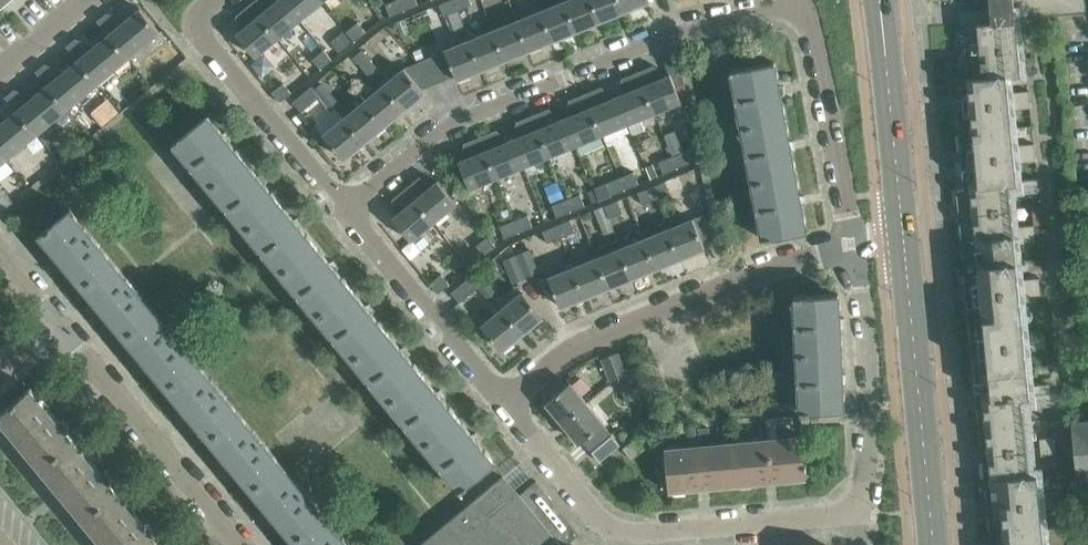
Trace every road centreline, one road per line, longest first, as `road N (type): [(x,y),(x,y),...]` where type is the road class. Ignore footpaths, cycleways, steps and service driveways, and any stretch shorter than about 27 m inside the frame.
road 1 (residential): [(352,204),(452,124),(688,32),(805,3)]
road 2 (residential): [(856,509),(625,534),(511,400)]
road 3 (residential): [(511,400),(576,348),(852,245)]
road 4 (tertiary): [(932,544),(903,244)]
road 5 (residential): [(235,544),(60,324)]
road 6 (residential): [(852,245),(871,399),(856,509)]
road 7 (residential): [(352,204),(207,40),(201,24),(214,0)]
road 8 (residential): [(511,400),(352,204)]
road 9 (residential): [(805,3),(852,245)]
road 10 (tertiary): [(903,244),(880,0)]

